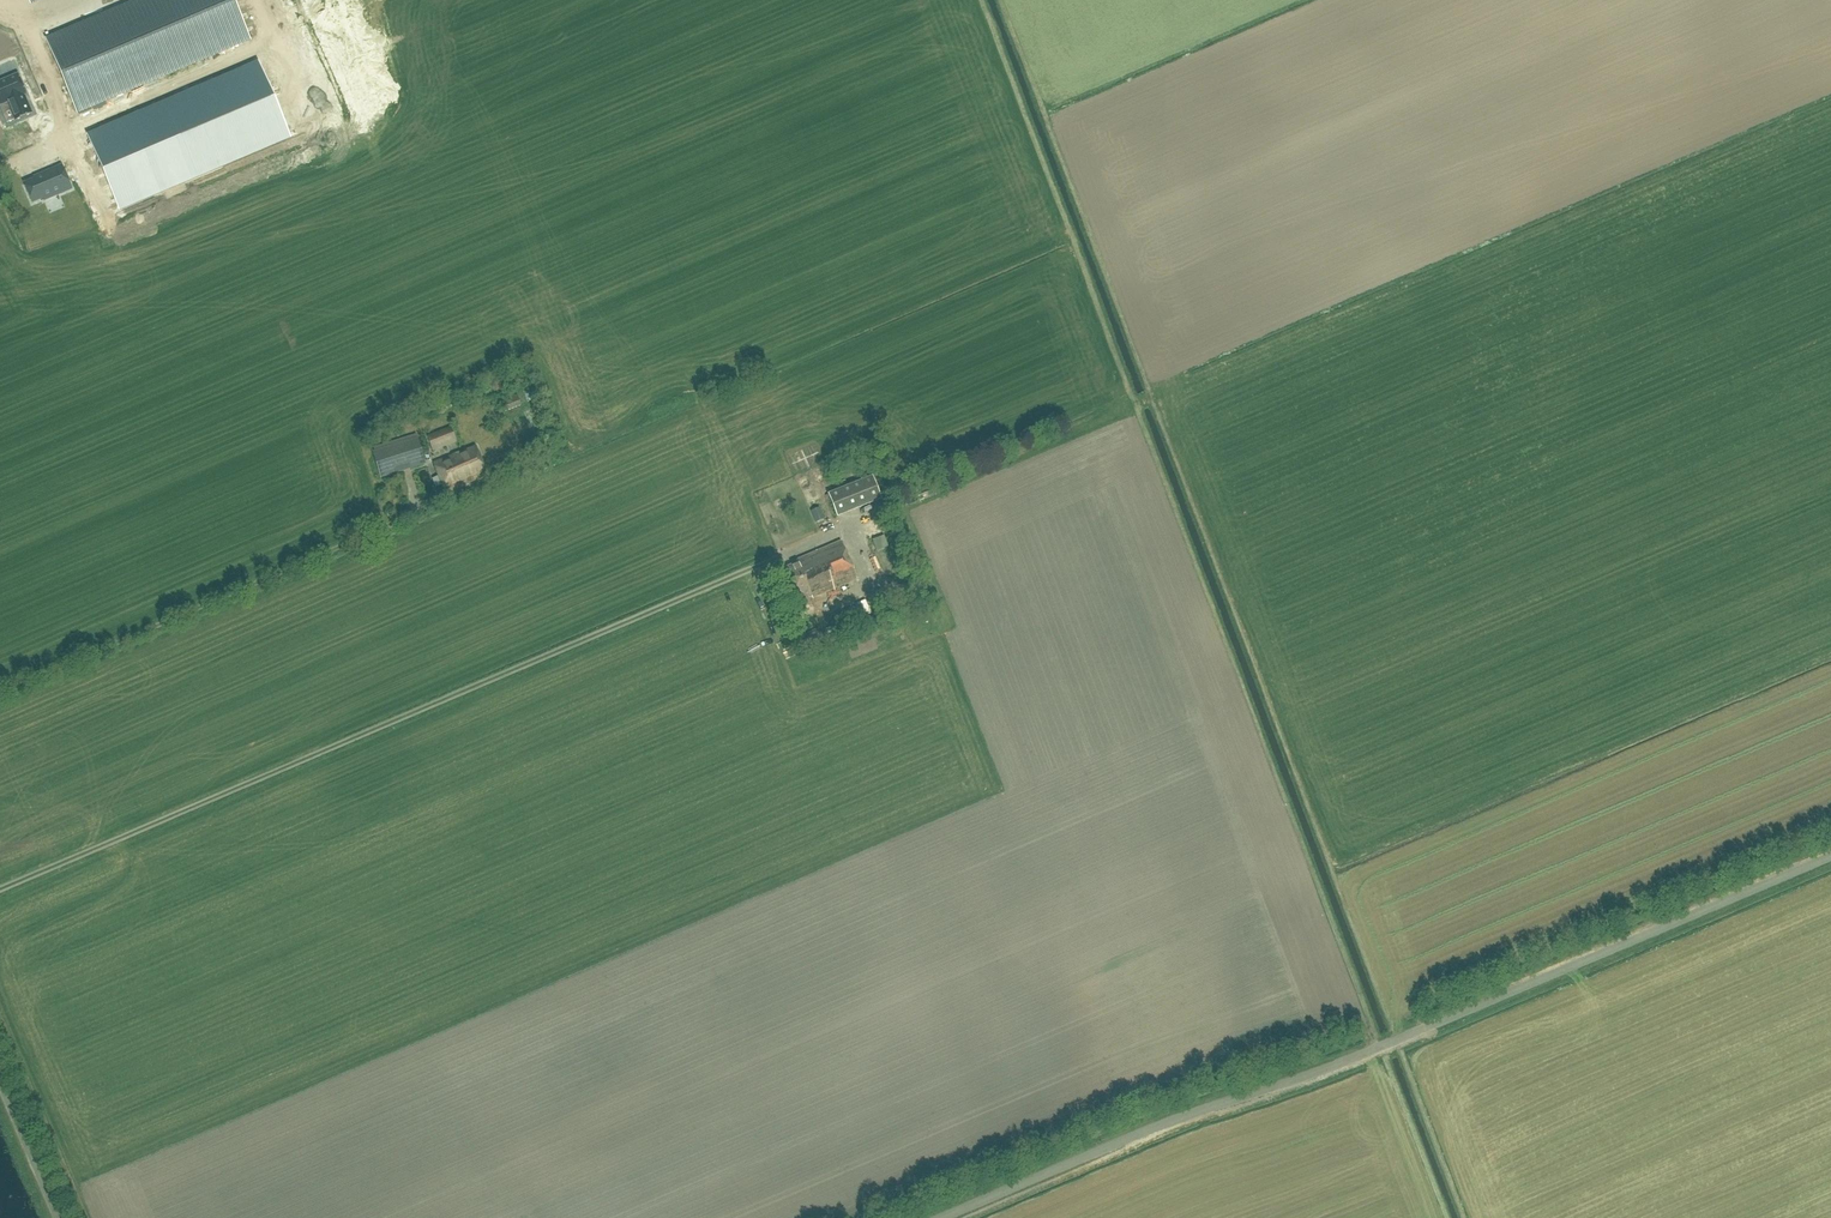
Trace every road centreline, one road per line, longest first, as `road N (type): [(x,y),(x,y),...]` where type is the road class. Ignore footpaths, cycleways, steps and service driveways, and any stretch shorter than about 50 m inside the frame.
road 1 (unclassified): [(939,1217),(1339,1064),(1830,856)]
road 2 (track): [(0,695),(399,521)]
road 3 (unclassified): [(59,1217),(0,1081)]

